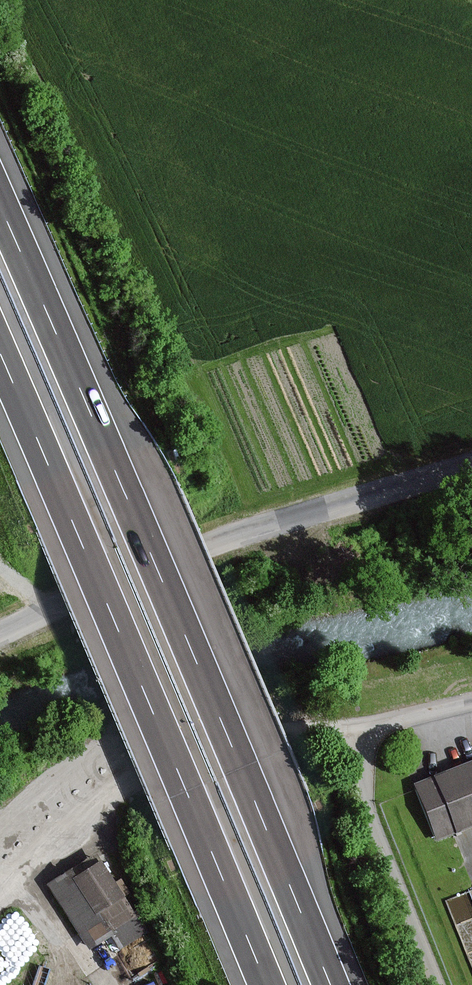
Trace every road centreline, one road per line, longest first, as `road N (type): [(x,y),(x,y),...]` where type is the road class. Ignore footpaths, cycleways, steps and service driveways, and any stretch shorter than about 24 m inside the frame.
road 1 (motorway): [(330,984),(0,202)]
road 2 (motorway): [(0,354),(266,984)]
road 3 (unclassified): [(0,636),(294,519),(471,465)]
road 4 (track): [(351,727),(202,750),(131,781),(50,845),(0,898)]
road 5 (unclassified): [(471,702),(351,727),(359,779),(438,984)]

